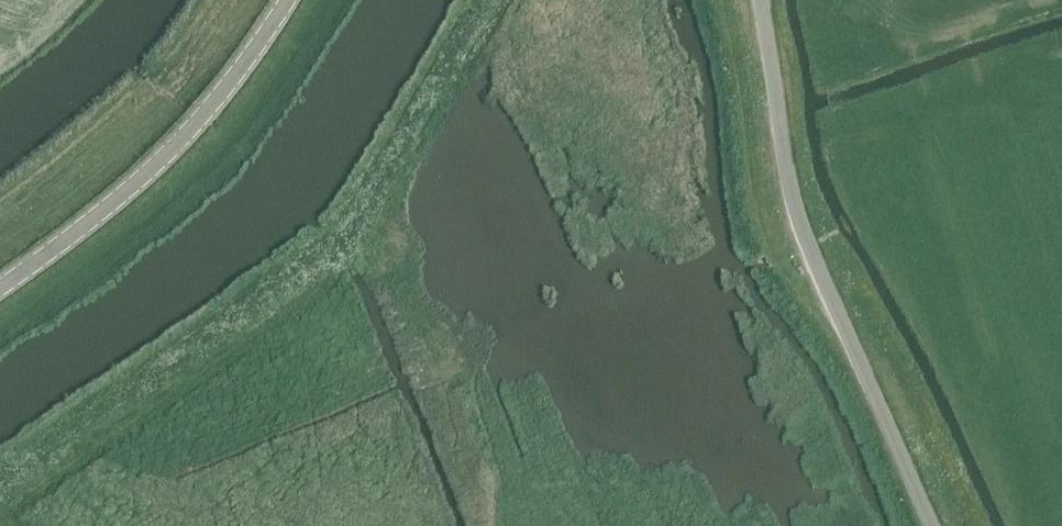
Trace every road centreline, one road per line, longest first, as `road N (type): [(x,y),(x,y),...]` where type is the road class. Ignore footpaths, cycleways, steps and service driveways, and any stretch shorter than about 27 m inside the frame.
road 1 (unclassified): [(931,525),(793,202),(761,0)]
road 2 (tertiary): [(0,291),(186,140),(288,0)]

